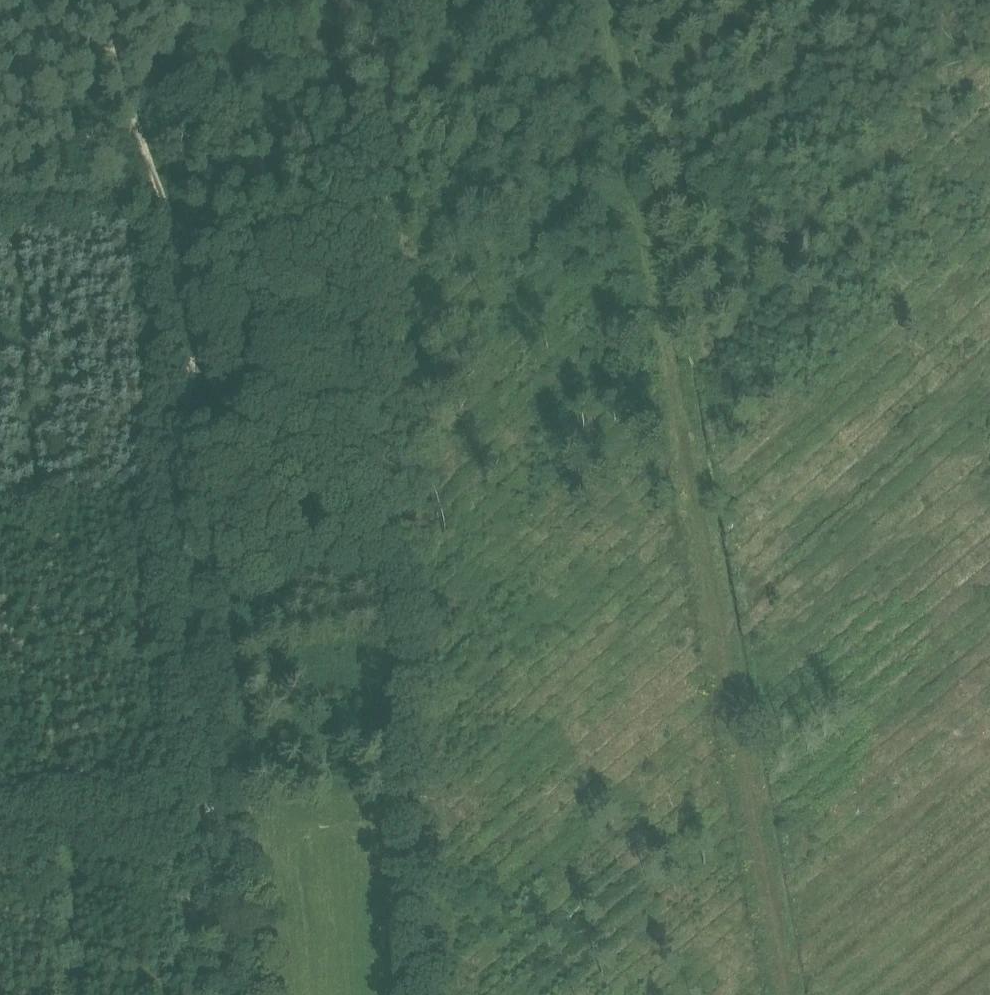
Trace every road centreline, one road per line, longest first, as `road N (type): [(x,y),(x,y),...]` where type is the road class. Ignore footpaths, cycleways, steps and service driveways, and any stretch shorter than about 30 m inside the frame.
road 1 (track): [(787,994),(658,303)]
road 2 (track): [(0,829),(210,814)]
road 3 (track): [(161,215),(0,225)]

